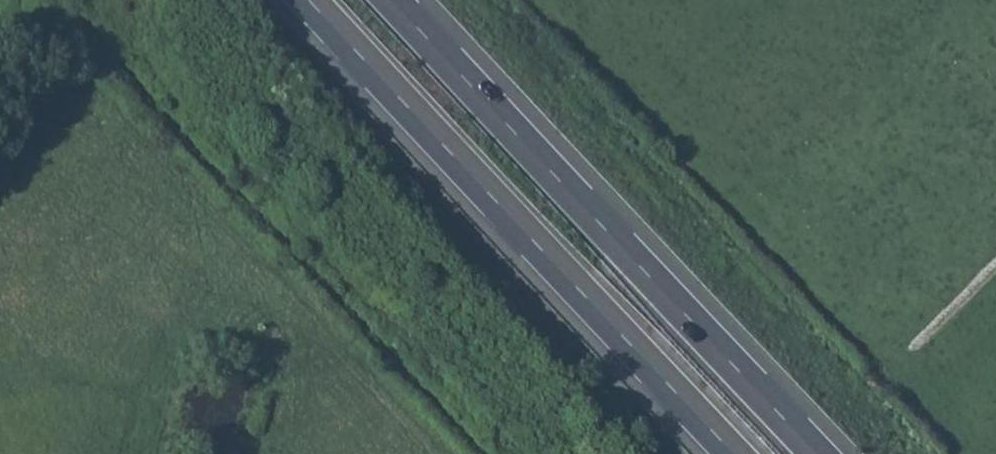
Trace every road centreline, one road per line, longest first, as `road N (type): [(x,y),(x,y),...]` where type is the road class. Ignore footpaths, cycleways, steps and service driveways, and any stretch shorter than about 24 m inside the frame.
road 1 (motorway): [(309,0),(735,453)]
road 2 (motorway): [(818,453),(392,0)]

